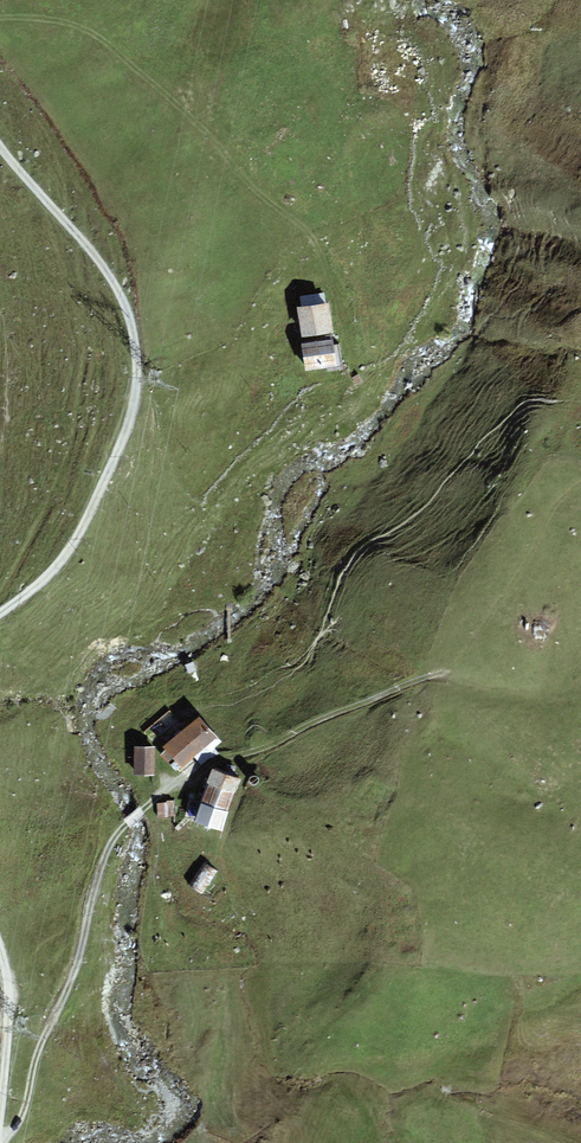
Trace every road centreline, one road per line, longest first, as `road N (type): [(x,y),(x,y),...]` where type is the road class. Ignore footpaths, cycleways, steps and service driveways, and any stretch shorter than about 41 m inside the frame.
road 1 (track): [(2,1137),(18,1126),(42,1039),(80,961),(88,905),(113,835),(209,767),(267,753),(309,726),(445,673)]
road 2 (track): [(0,610),(65,551),(128,428),(142,382),(129,296),(0,147)]
road 3 (track): [(0,13),(39,11),(87,25),(199,117),(269,199),(311,230),(337,266),(353,356)]
road 4 (track): [(1,1142),(13,1024),(0,951)]

